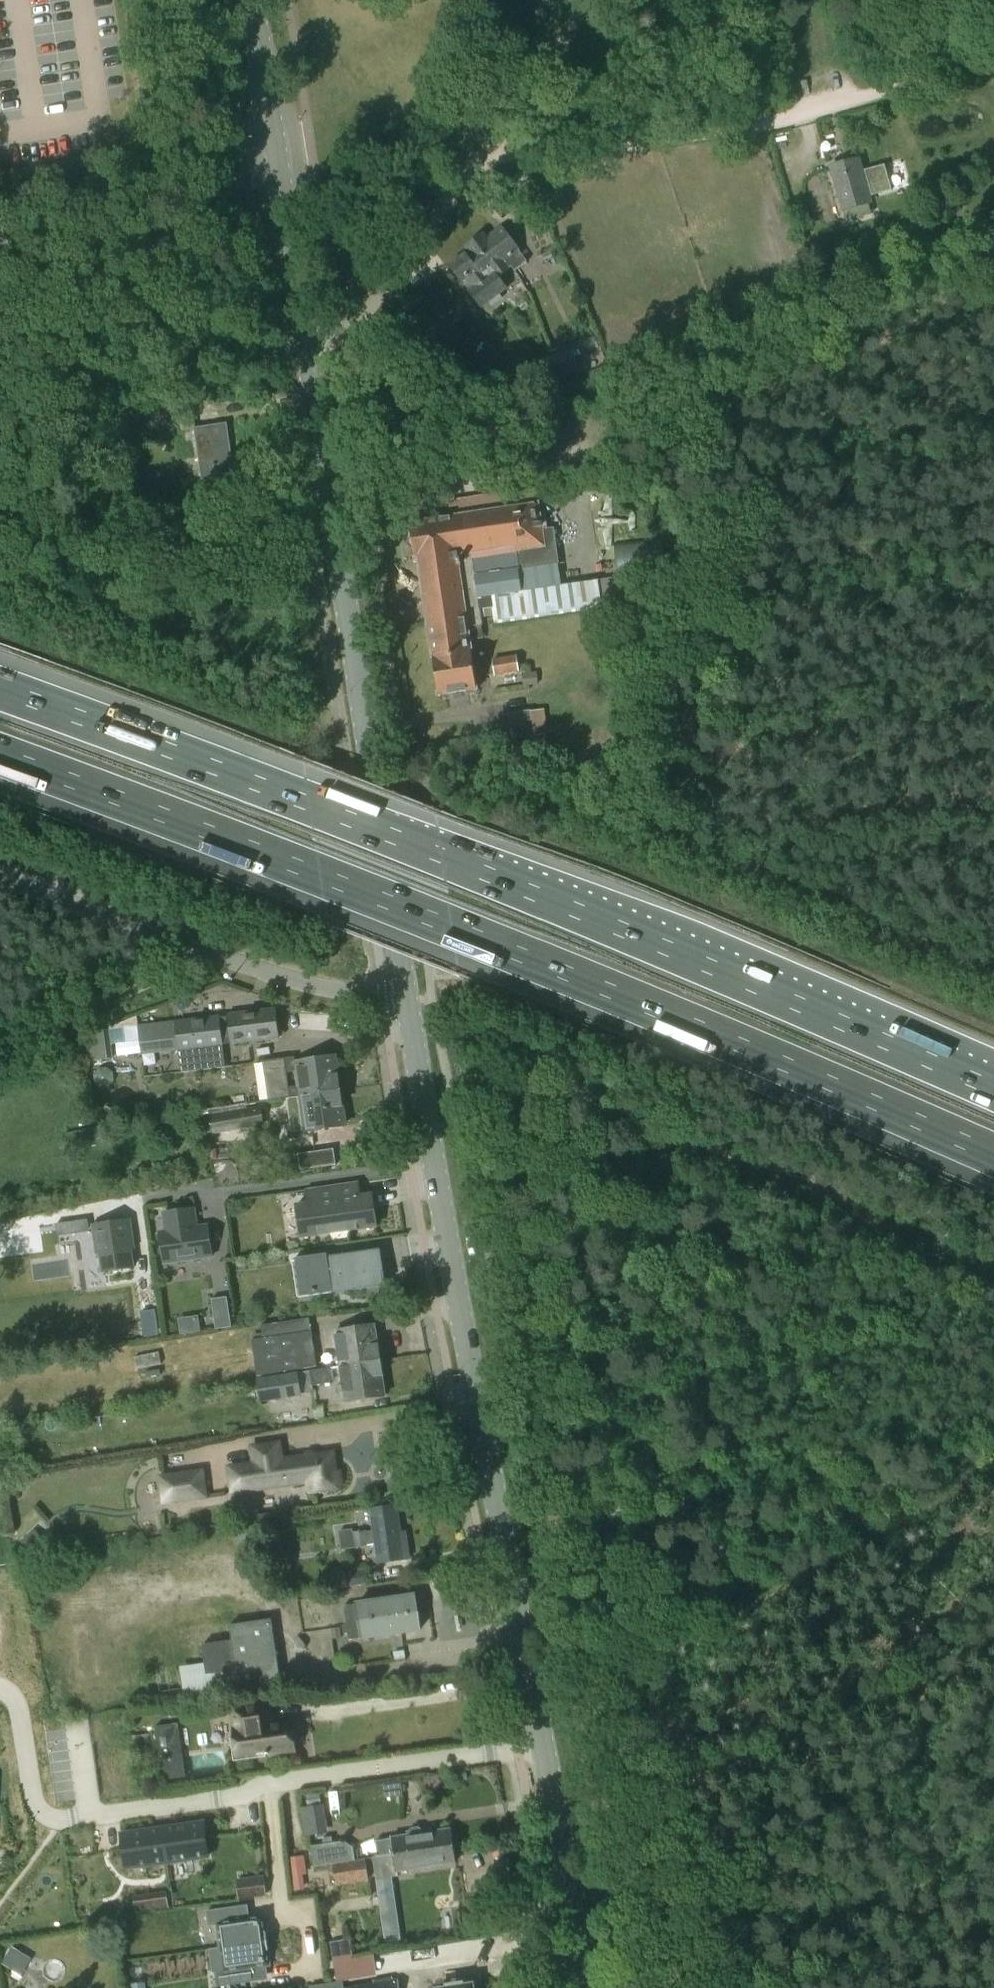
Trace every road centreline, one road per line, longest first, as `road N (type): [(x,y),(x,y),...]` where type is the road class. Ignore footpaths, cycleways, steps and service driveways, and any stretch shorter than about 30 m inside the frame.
road 1 (motorway): [(0,758),(589,983),(993,1158)]
road 2 (motorway): [(993,1089),(442,856),(0,691)]
road 3 (secondary): [(407,1000),(253,0)]
road 4 (secondary): [(544,1748),(407,1000)]
road 5 (residential): [(0,1686),(16,1705),(34,1797),(49,1816),(63,1819),(544,1748)]
road 6 (track): [(993,40),(906,85),(768,122),(476,164)]
road 7 (unclassified): [(0,884),(290,979),(407,1000)]
road 8 (secondary): [(590,1987),(544,1748)]

